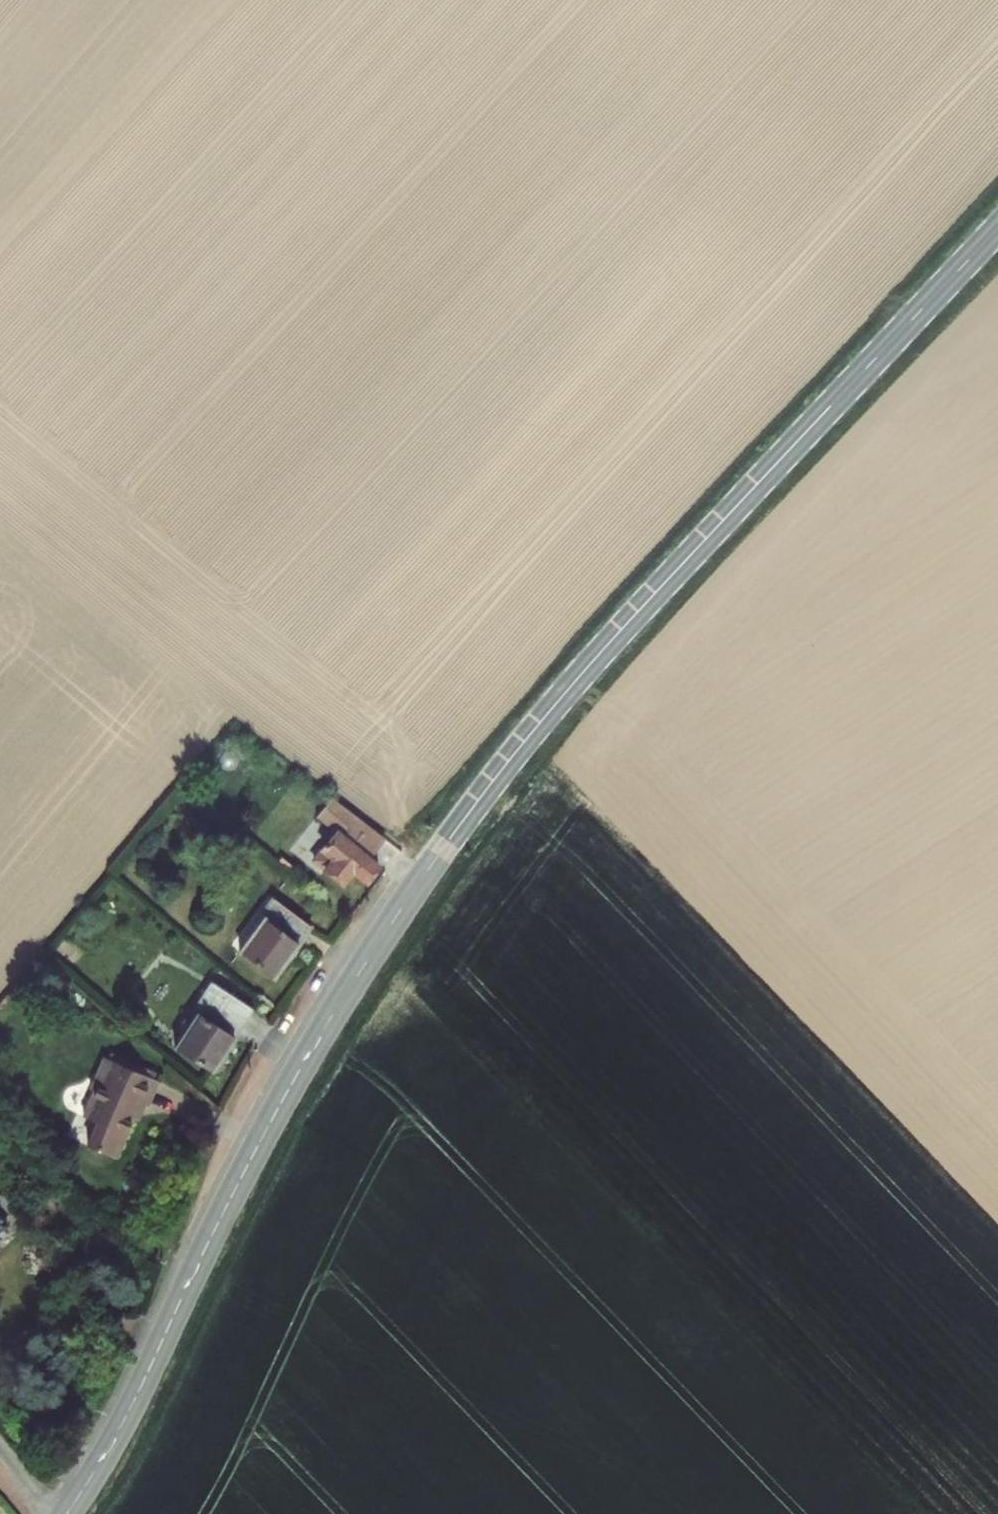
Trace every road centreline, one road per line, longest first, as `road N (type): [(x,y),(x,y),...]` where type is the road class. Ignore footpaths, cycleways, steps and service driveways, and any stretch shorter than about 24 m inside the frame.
road 1 (tertiary): [(997,228),(588,666),(471,809),(276,1111),(133,1404),(66,1513)]

